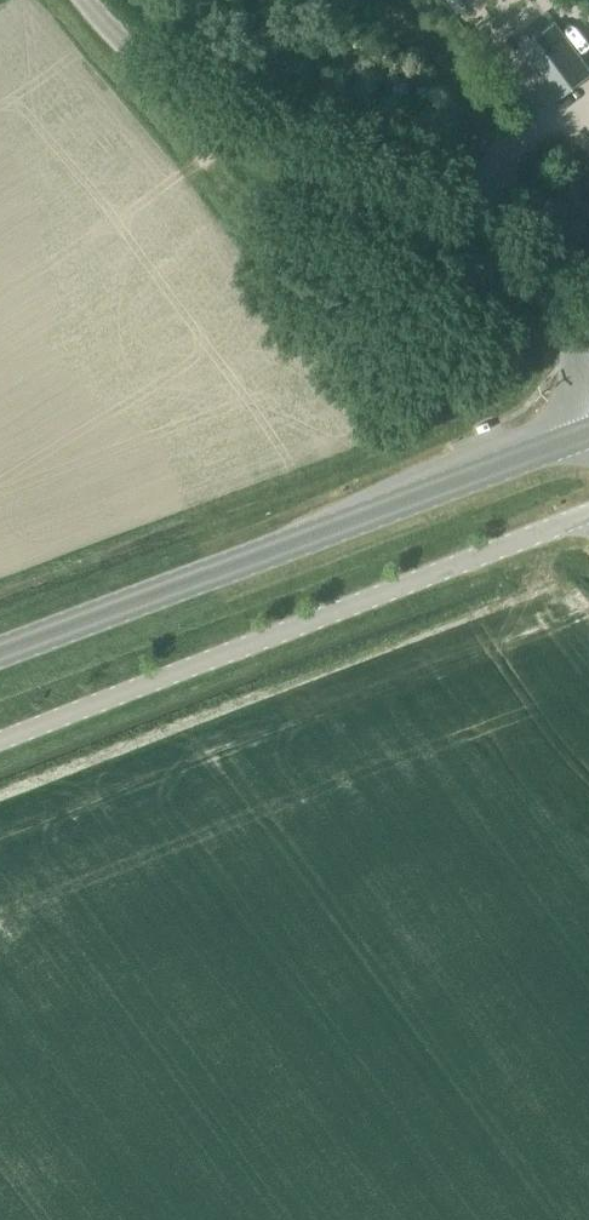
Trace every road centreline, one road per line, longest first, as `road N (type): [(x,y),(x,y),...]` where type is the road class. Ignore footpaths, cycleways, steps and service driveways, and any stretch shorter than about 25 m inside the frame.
road 1 (unclassified): [(588,392),(556,301),(505,241),(458,209),(226,116),(137,56),(90,0)]
road 2 (unclassified): [(0,741),(588,513)]
road 3 (primary): [(0,650),(588,429)]

